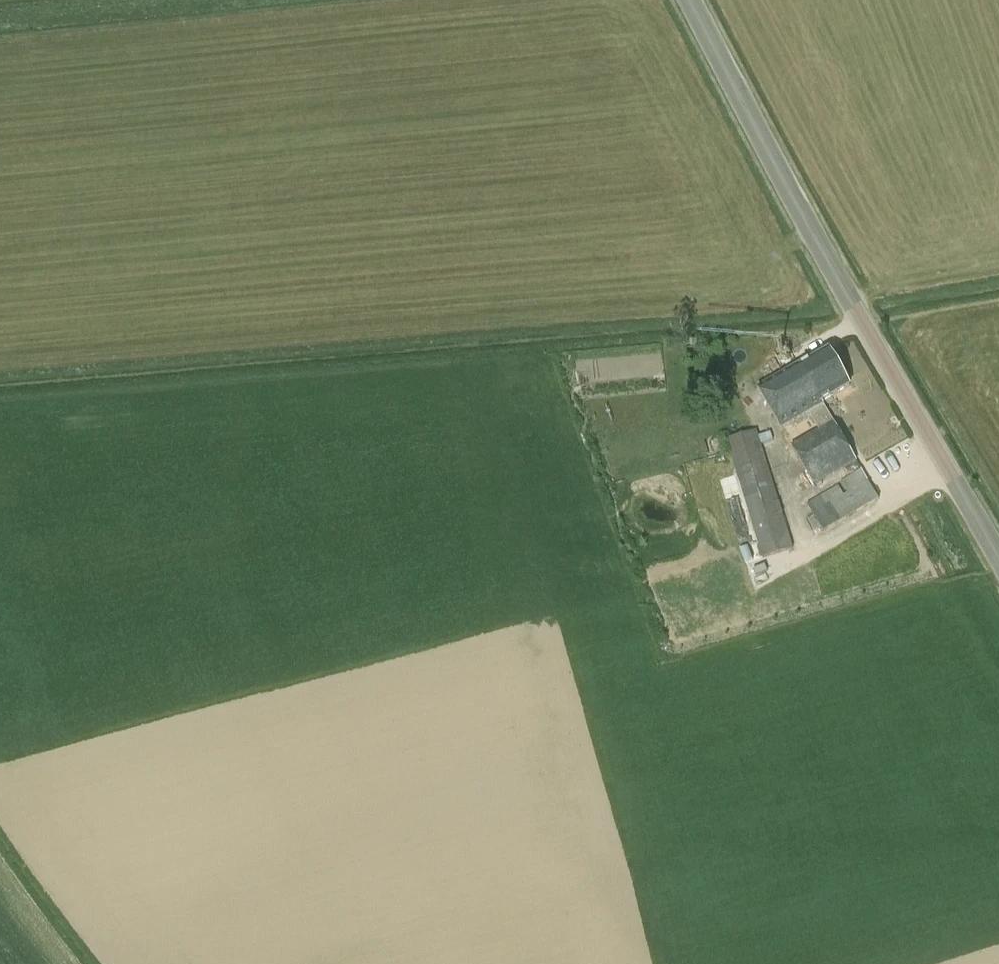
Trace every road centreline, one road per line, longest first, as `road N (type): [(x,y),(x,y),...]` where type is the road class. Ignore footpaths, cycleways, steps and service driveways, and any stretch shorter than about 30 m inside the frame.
road 1 (tertiary): [(998,559),(804,221),(690,0)]

